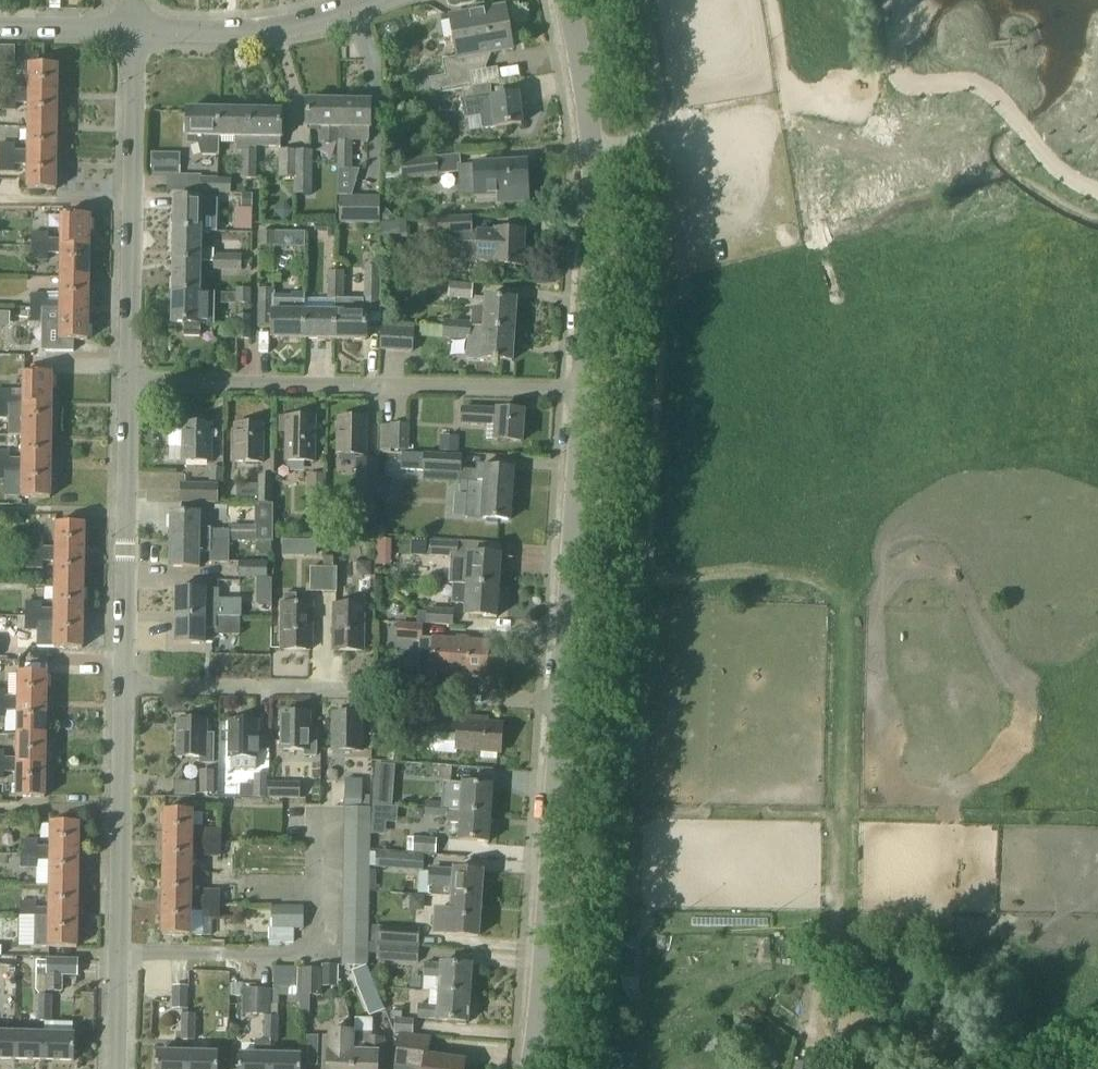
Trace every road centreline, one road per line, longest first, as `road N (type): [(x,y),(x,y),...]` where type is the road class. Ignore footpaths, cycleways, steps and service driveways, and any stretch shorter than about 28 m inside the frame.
road 1 (residential): [(583,391),(127,383)]
road 2 (residential): [(583,391),(592,186),(566,0)]
road 3 (residential): [(530,1068),(561,704)]
road 4 (residential): [(116,953),(320,960),(322,806)]
road 5 (residential): [(127,383),(134,29)]
road 6 (residential): [(561,704),(583,391)]
road 7 (residential): [(121,687),(127,383)]
road 8 (residential): [(116,953),(121,687)]
road 9 (residential): [(380,0),(278,29),(134,29)]
road 10 (residential): [(363,691),(121,687)]
road 11 (residential): [(561,704),(376,691)]
road 12 (residential): [(134,29),(0,27)]

